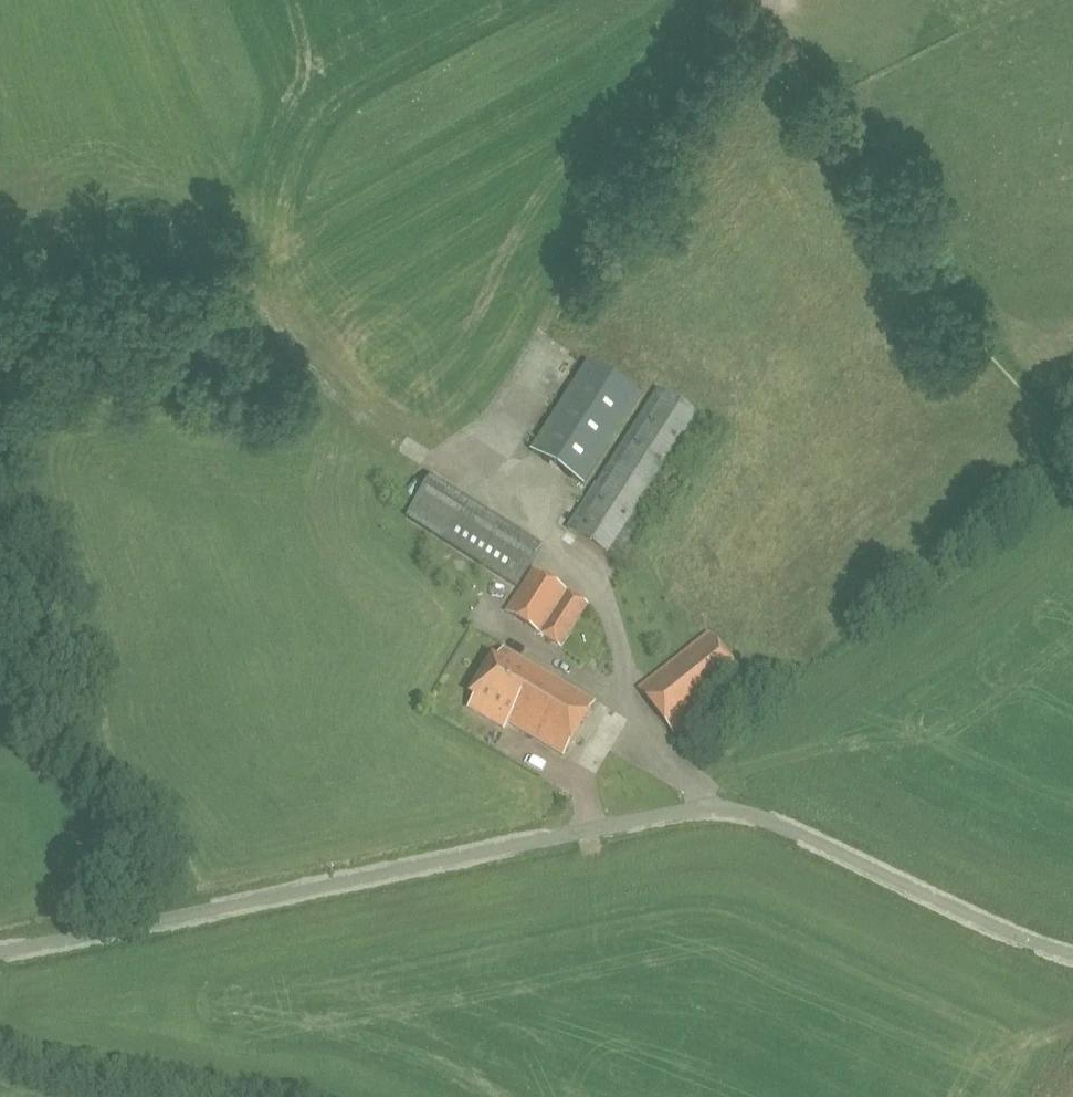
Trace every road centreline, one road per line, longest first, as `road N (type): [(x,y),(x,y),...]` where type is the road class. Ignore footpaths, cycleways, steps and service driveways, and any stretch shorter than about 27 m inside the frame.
road 1 (unclassified): [(0,955),(714,811),(768,824),(984,923),(1072,955)]

